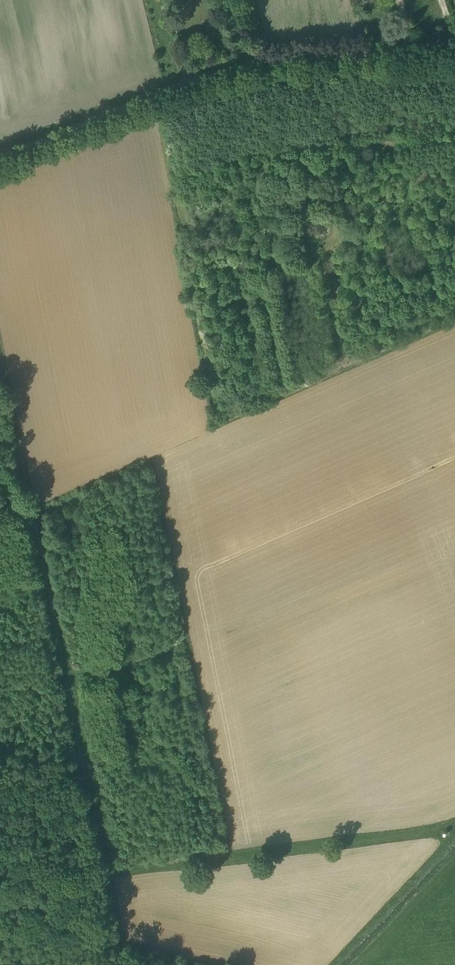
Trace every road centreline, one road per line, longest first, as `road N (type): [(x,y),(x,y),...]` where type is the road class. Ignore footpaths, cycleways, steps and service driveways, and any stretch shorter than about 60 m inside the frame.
road 1 (unclassified): [(0,159),(212,77),(454,50)]
road 2 (track): [(454,827),(117,871)]

